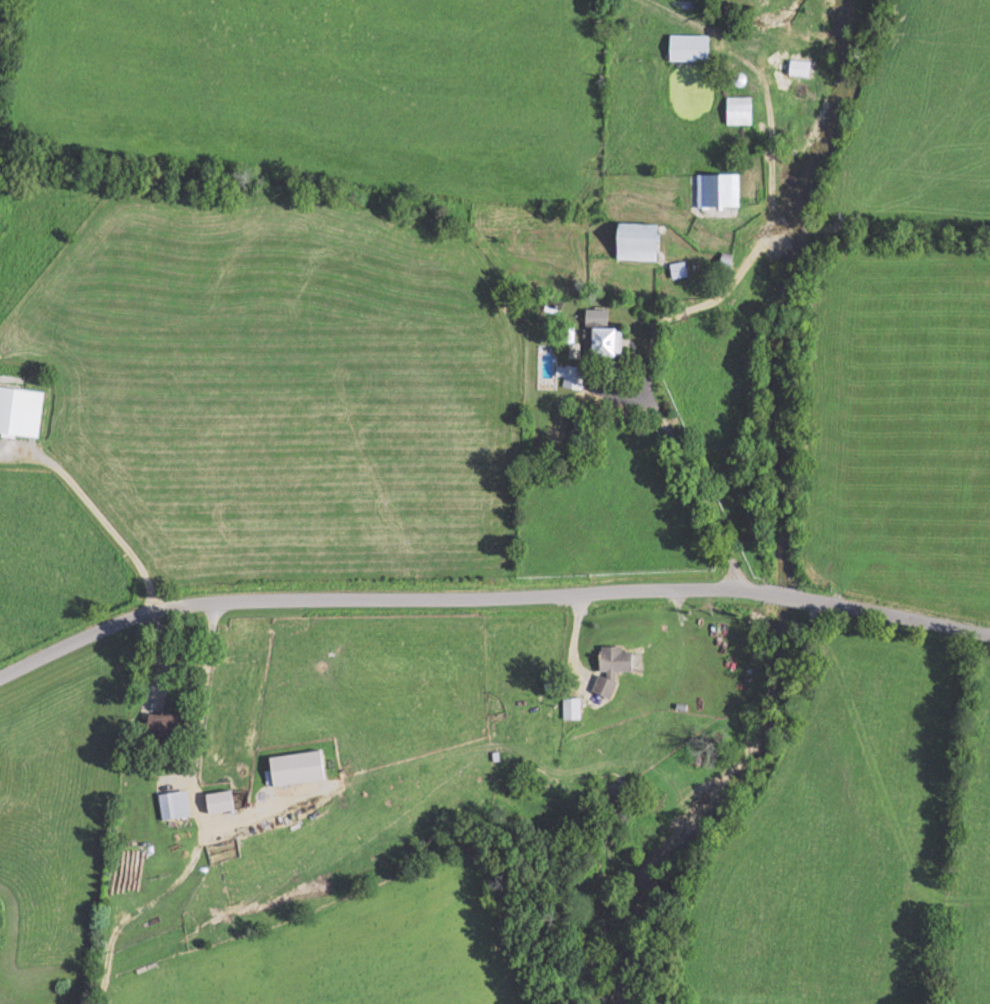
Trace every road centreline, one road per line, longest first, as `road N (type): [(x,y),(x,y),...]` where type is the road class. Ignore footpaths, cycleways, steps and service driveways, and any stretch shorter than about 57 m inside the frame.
road 1 (residential): [(989,637),(737,591),(189,602),(152,607),(0,677)]

